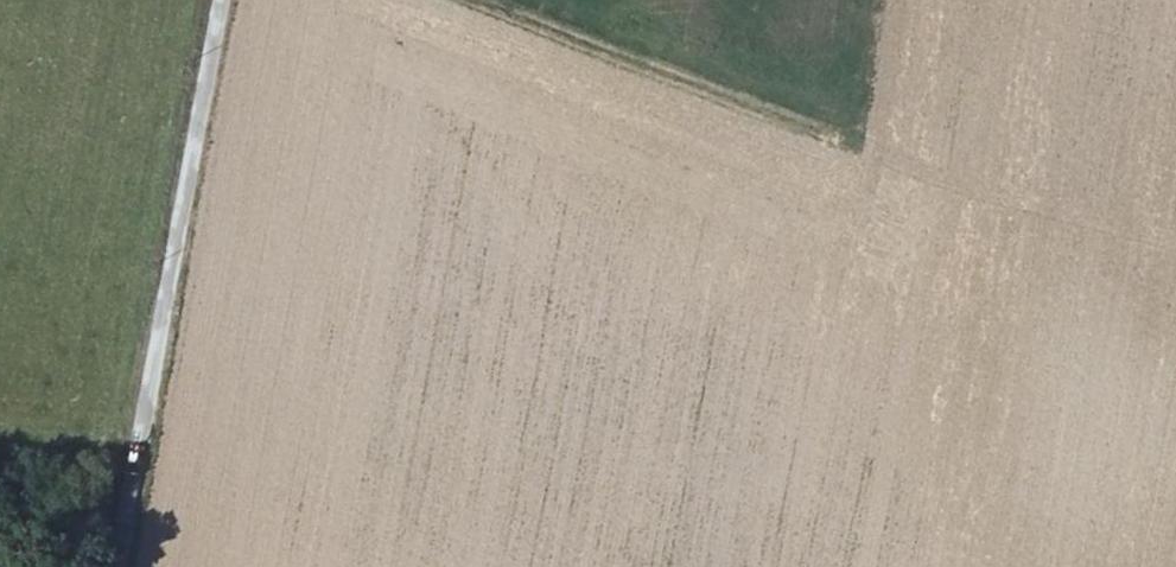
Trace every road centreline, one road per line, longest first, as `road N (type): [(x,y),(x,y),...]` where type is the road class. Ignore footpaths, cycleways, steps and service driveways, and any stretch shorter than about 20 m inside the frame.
road 1 (unclassified): [(225,0),(117,566)]

